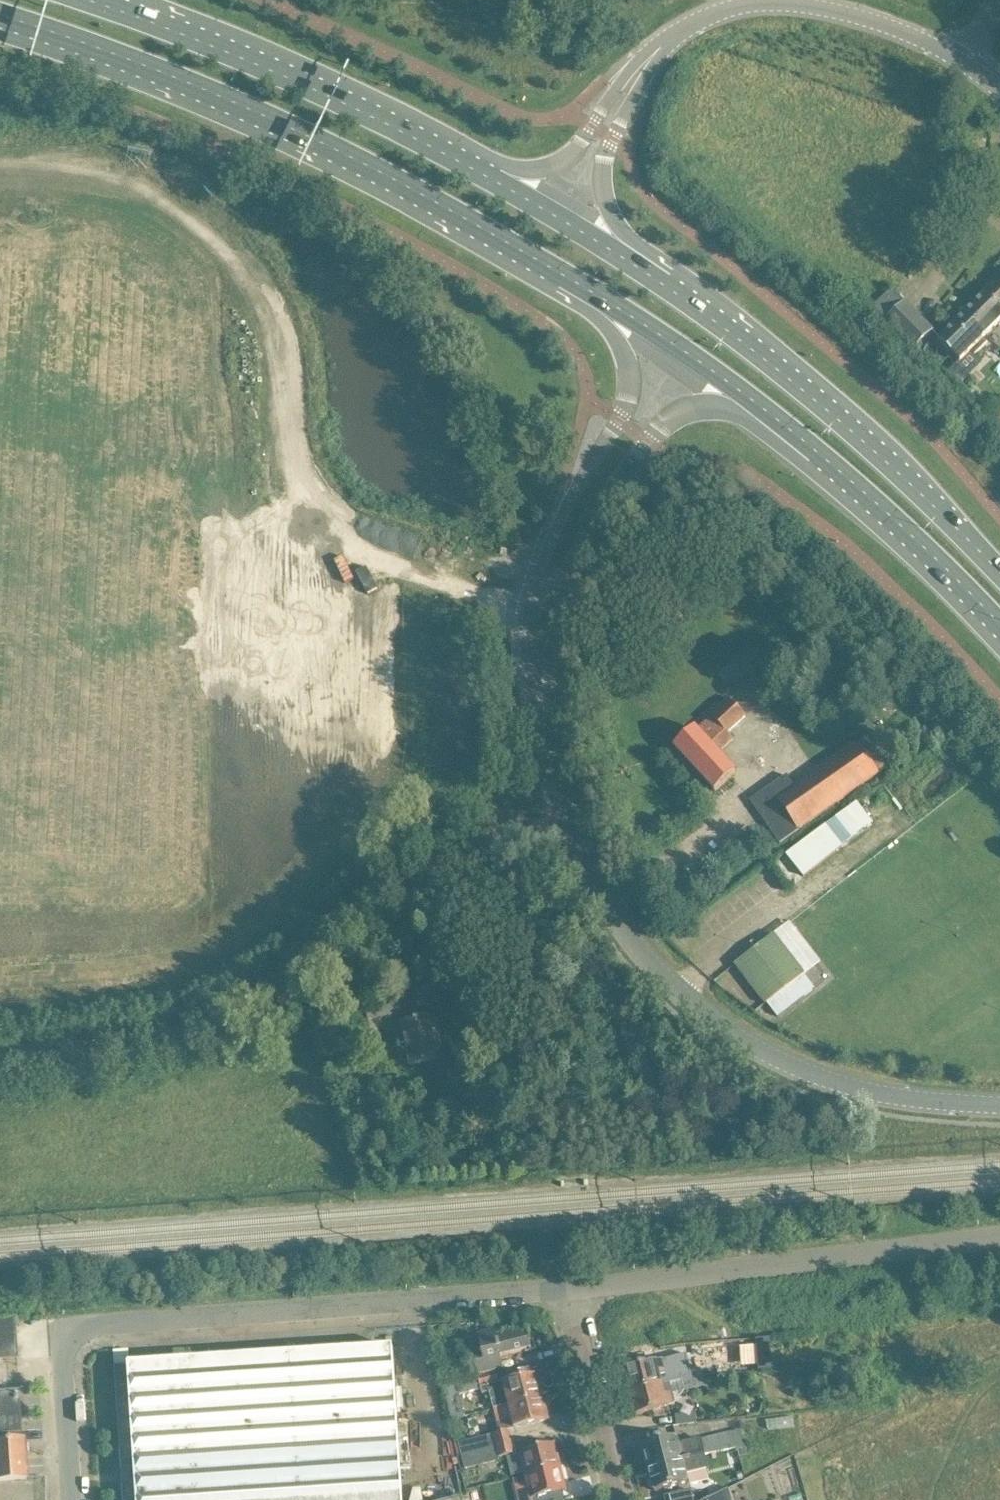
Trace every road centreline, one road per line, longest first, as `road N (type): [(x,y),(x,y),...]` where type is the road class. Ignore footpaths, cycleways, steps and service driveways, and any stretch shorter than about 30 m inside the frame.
road 1 (unclassified): [(72,1499),(64,1328),(566,1290)]
road 2 (unclassified): [(0,1052),(157,1036),(227,1016),(277,991),(398,899),(573,824)]
road 3 (primary): [(17,22),(240,106),(567,277)]
road 4 (unclassified): [(999,1109),(866,1100),(790,1076),(725,1041),(628,936),(573,824)]
road 5 (unclassified): [(999,1235),(566,1290)]
road 6 (primary): [(999,573),(842,423),(672,287)]
road 7 (primary): [(463,161),(255,64),(86,0)]
road 8 (primary): [(567,277),(689,352),(825,458)]
road 9 (unclassified): [(963,65),(853,15),(759,4),(715,17)]
road 10 (unclassified): [(573,824),(542,721),(547,582)]
road 11 (primary): [(672,287),(463,161)]
road 12 (primary): [(825,458),(999,626)]
road 13 (unclassified): [(617,1499),(566,1290)]
road 14 (unclassified): [(628,406),(564,517),(547,582)]
road 15 (unclassified): [(715,17),(657,48),(581,148)]
road 16 (primary): [(654,431),(678,411),(705,405),(825,458)]
road 17 (unclassified): [(606,165),(664,56),(715,17)]
road 18 (unclassified): [(547,582),(654,431)]
road 19 (primary): [(567,277),(622,344),(628,406)]
road 20 (primary): [(672,287),(607,211),(606,165)]
road 21 (primary): [(581,148),(548,171),(463,161)]

